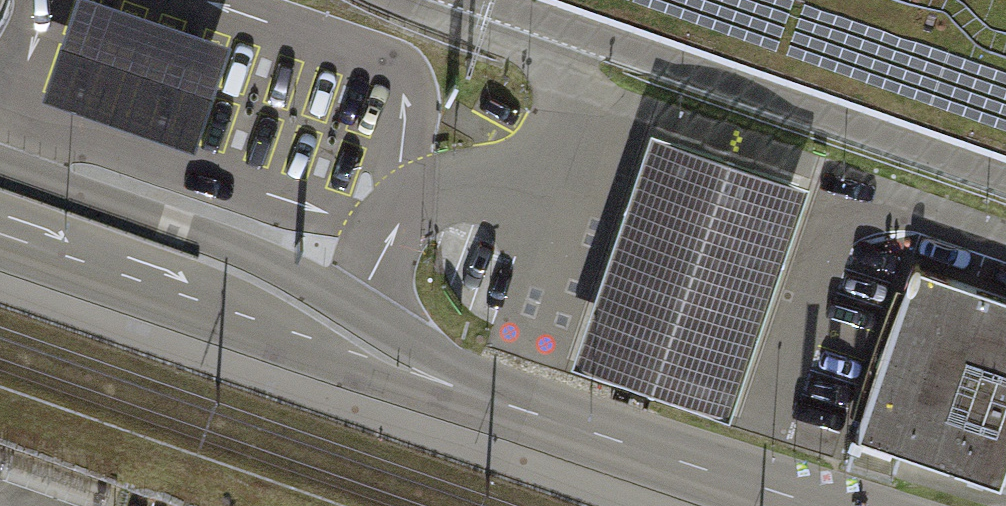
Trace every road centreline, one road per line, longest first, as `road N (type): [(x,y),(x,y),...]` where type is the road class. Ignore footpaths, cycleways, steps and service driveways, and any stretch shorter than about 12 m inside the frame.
road 1 (unclassified): [(526,412),(253,254),(0,167)]
road 2 (unclassified): [(0,253),(450,406),(526,412)]
road 3 (secondary): [(666,0),(1005,121)]
road 4 (unclassified): [(811,505),(526,412)]

